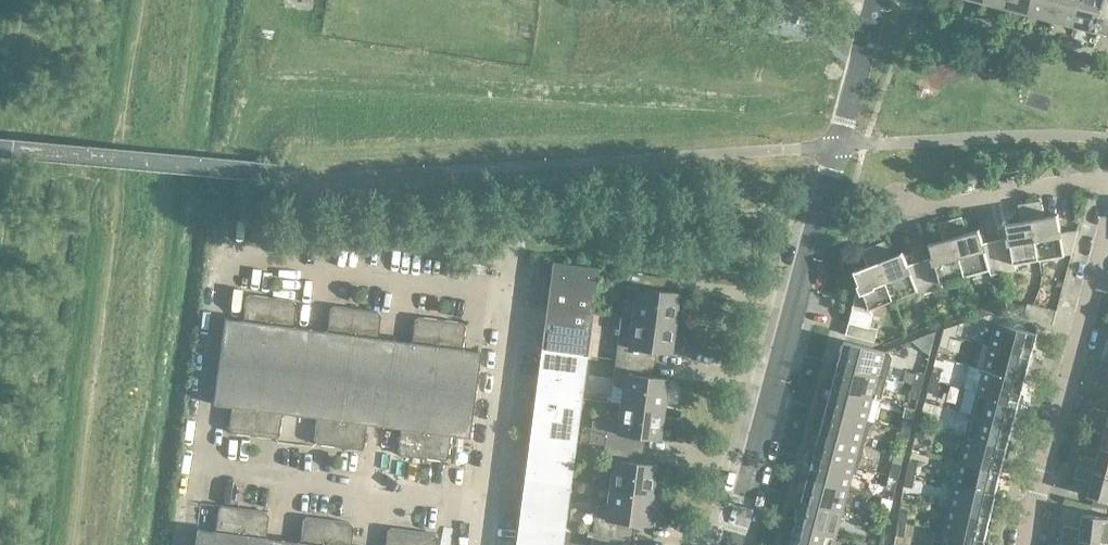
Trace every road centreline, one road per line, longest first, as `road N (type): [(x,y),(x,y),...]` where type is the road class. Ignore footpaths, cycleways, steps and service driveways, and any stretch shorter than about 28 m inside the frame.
road 1 (tertiary): [(730,544),(874,0)]
road 2 (unclassified): [(481,496),(508,295),(216,262)]
road 3 (residential): [(1026,544),(1107,224)]
road 4 (unclassified): [(481,496),(187,461)]
road 5 (residential): [(903,217),(1107,181)]

